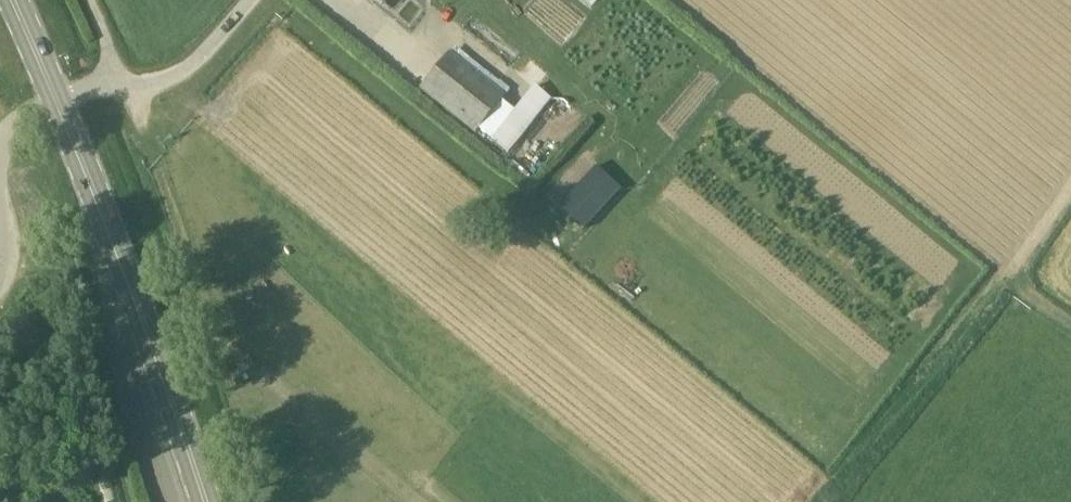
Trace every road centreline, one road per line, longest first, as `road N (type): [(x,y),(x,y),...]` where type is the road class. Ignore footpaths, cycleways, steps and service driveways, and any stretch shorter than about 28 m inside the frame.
road 1 (primary): [(205,501),(58,100)]
road 2 (unclassified): [(58,100),(114,84),(143,89),(183,72),(252,0)]

